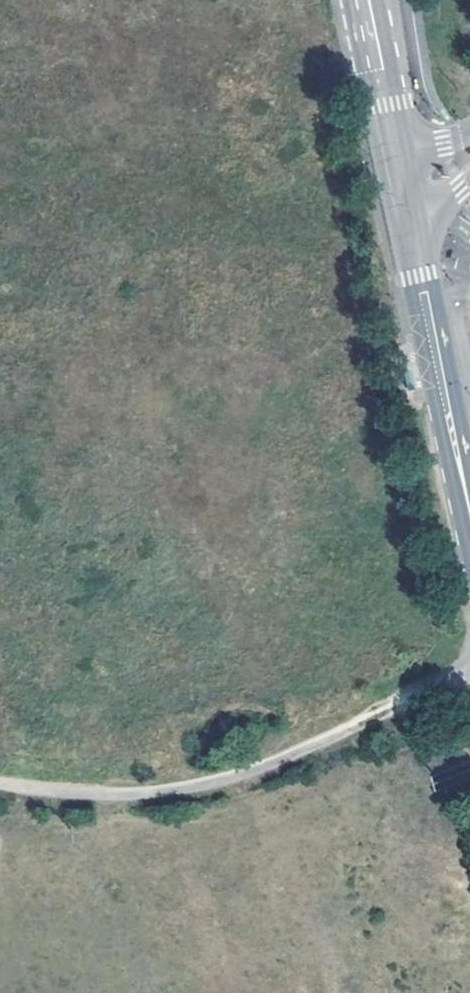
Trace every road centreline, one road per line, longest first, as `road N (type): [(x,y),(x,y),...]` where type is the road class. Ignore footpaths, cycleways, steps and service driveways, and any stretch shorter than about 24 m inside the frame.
road 1 (unclassified): [(469,672),(232,779),(103,796),(0,785)]
road 2 (tertiary): [(469,513),(412,232)]
road 3 (tertiary): [(364,0),(398,157)]

